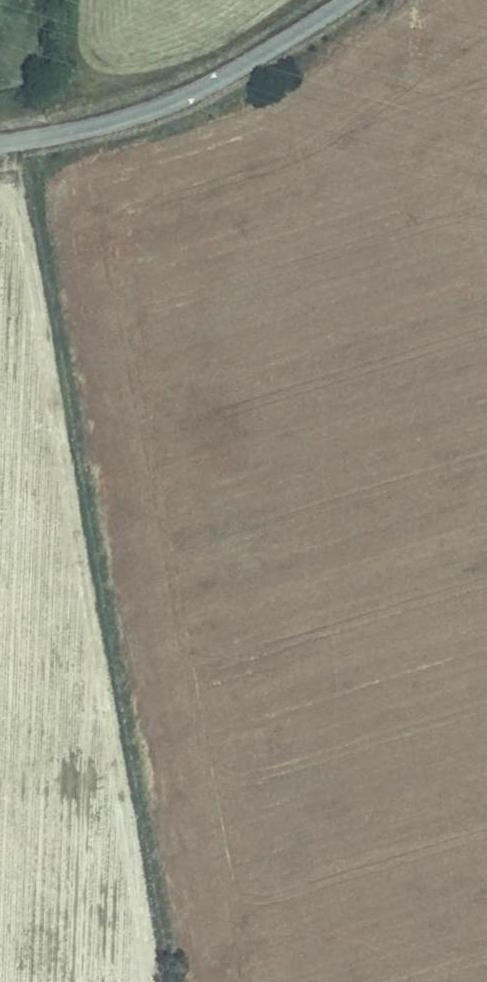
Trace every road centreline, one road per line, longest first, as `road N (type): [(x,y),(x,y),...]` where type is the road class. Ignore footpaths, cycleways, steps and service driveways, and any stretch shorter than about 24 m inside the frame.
road 1 (unclassified): [(349,0),(254,61),(148,114),(0,147)]

